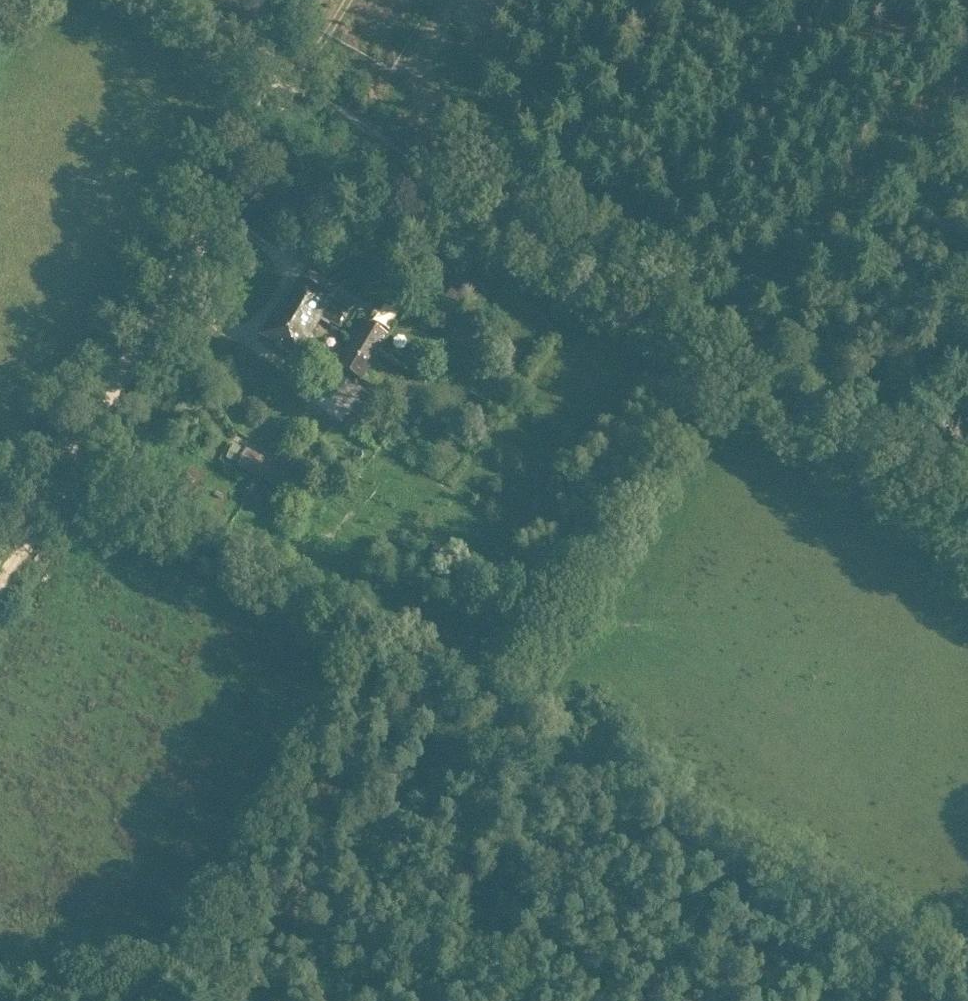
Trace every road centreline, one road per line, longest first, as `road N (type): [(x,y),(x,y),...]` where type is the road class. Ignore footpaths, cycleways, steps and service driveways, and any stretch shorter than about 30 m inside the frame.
road 1 (track): [(280,87),(278,114),(257,155),(0,583)]
road 2 (track): [(286,259),(245,342),(352,418)]
road 3 (track): [(353,302),(209,207)]
road 4 (track): [(280,87),(269,60),(244,36),(187,0)]

